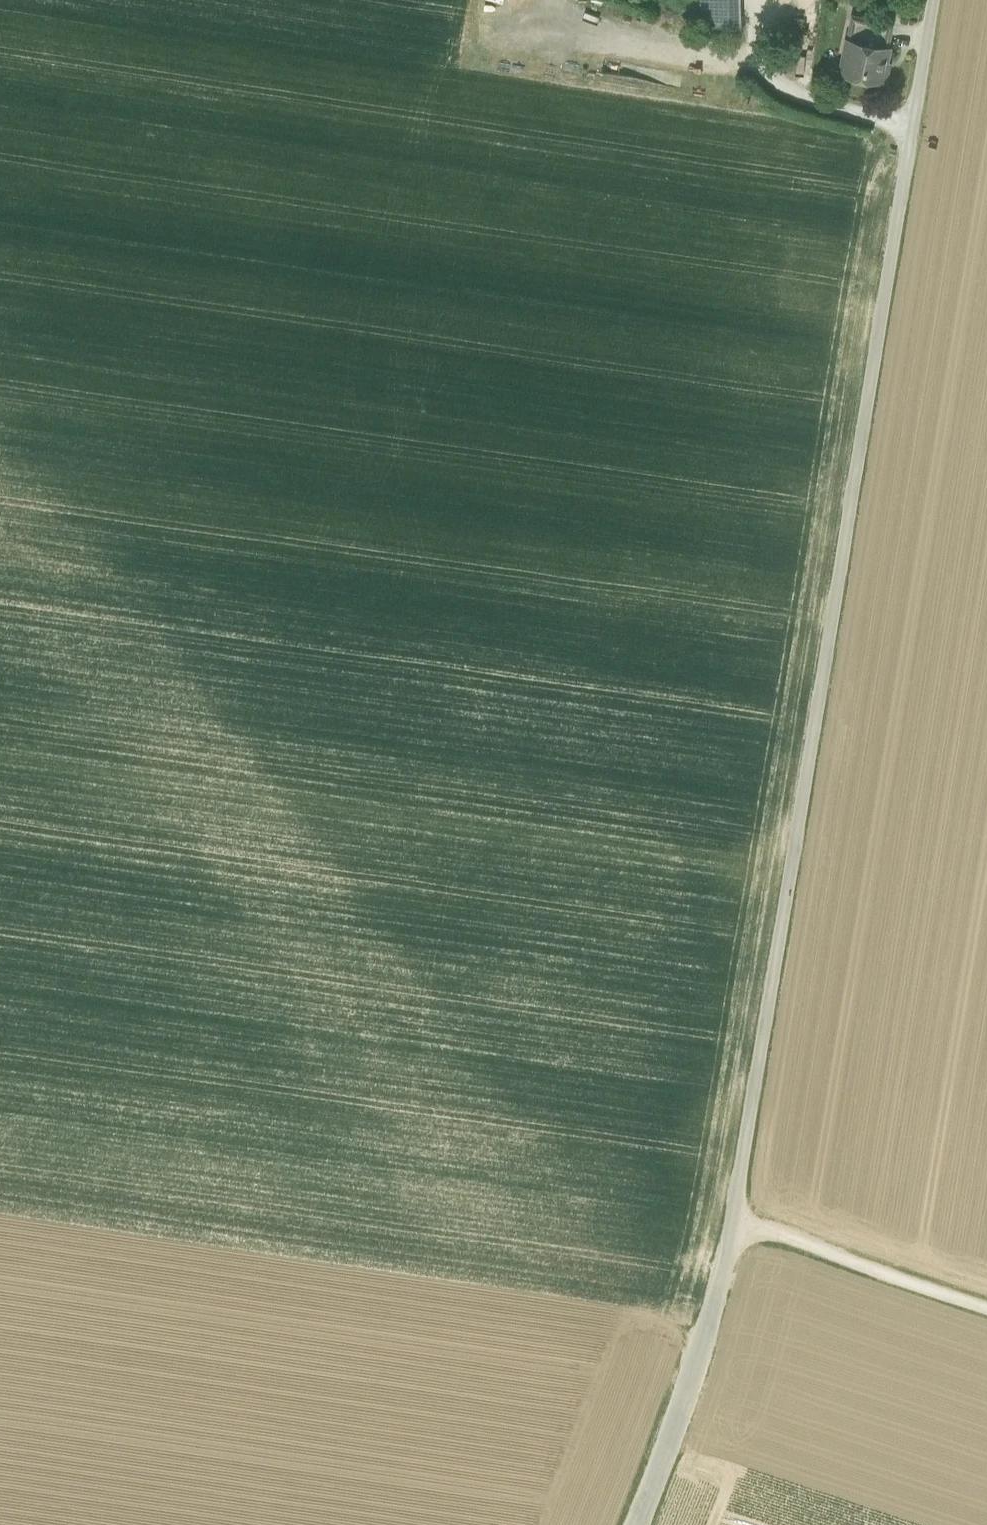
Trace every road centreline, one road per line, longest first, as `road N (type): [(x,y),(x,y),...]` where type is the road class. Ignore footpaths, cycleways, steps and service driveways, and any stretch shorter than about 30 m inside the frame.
road 1 (unclassified): [(933,0),(733,1227),(709,1333),(634,1524)]
road 2 (track): [(986,1316),(733,1227)]

